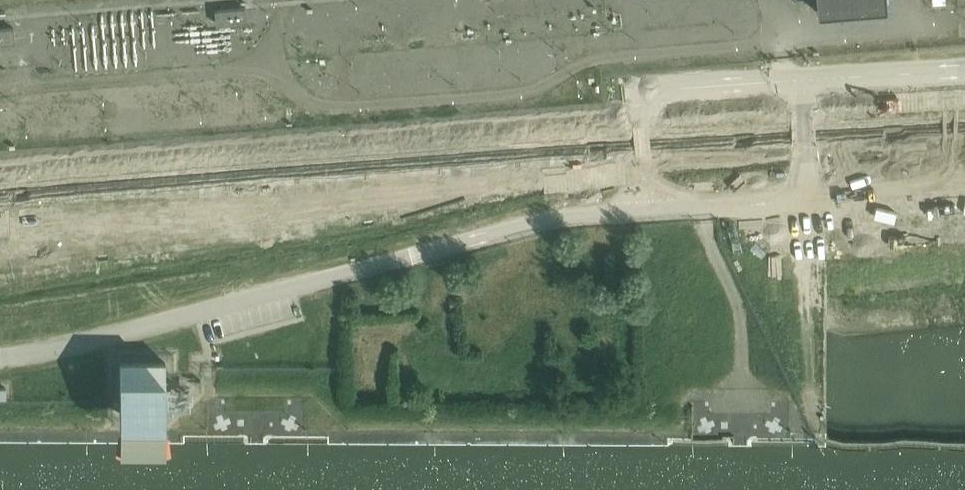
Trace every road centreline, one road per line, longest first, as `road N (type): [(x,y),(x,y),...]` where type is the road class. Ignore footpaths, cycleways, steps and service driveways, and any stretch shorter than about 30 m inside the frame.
road 1 (unclassified): [(0,356),(70,345),(522,225),(647,208)]
road 2 (unclassified): [(647,208),(776,200),(797,191),(809,177),(808,78)]
road 3 (unclassified): [(808,78),(654,97),(646,113),(647,208)]
road 4 (unclassified): [(808,78),(964,69)]

